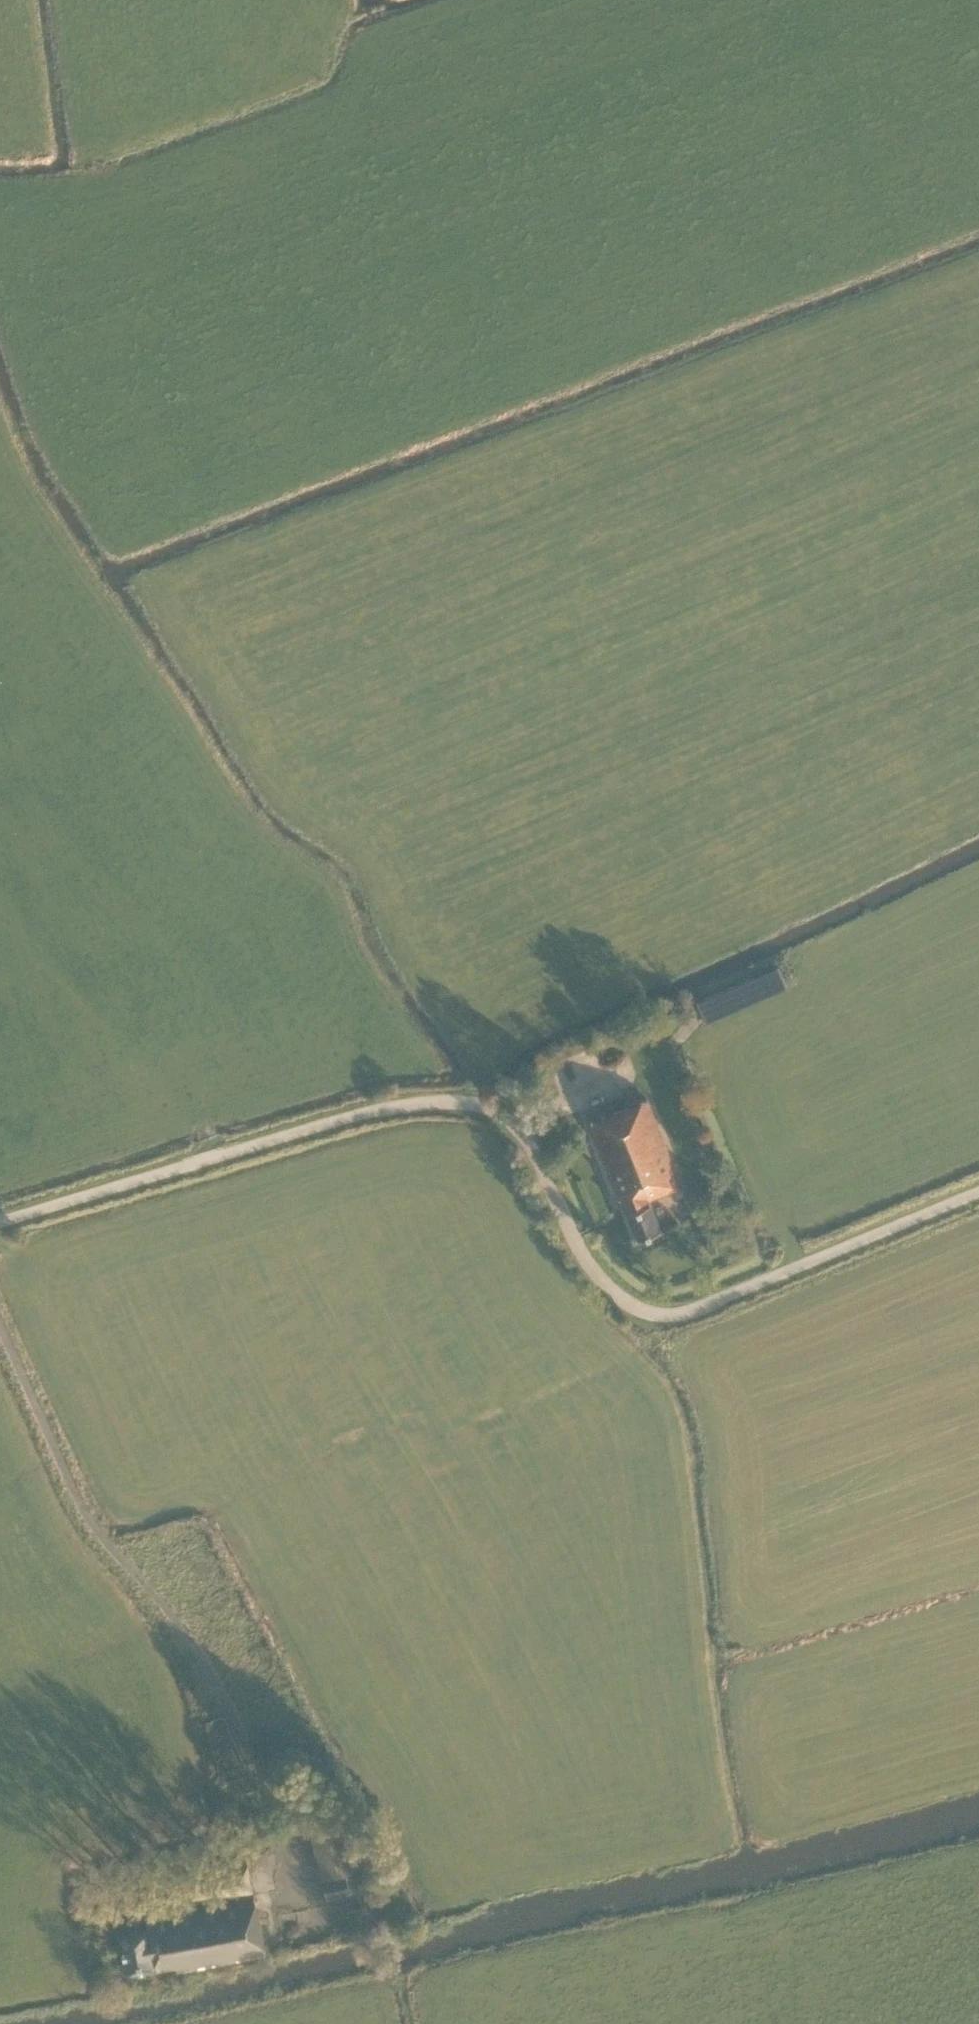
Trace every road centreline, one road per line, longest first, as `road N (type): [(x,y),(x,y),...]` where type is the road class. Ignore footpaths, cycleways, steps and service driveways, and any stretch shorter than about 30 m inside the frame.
road 1 (unclassified): [(0,1221),(367,1110),(436,1100),(485,1105),(527,1140),(576,1247),(604,1283),(631,1306),(677,1316),(978,1190)]

